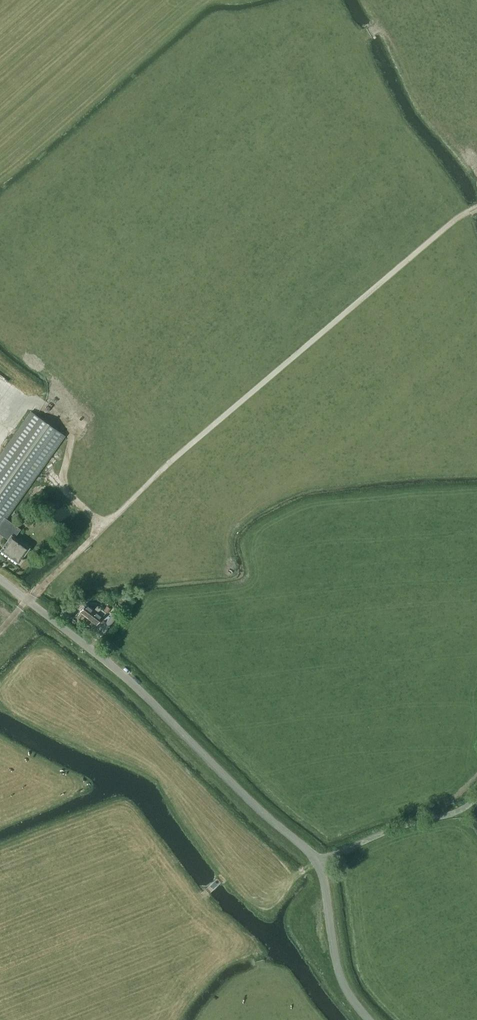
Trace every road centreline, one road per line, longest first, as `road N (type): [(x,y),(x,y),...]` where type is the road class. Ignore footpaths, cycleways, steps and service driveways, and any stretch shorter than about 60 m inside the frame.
road 1 (track): [(28,600),(175,458),(476,208)]
road 2 (unclassified): [(371,1019),(339,972),(323,877),(307,850),(122,674),(0,580)]
road 3 (track): [(104,526),(62,483),(73,429),(36,402),(17,399),(0,423)]

